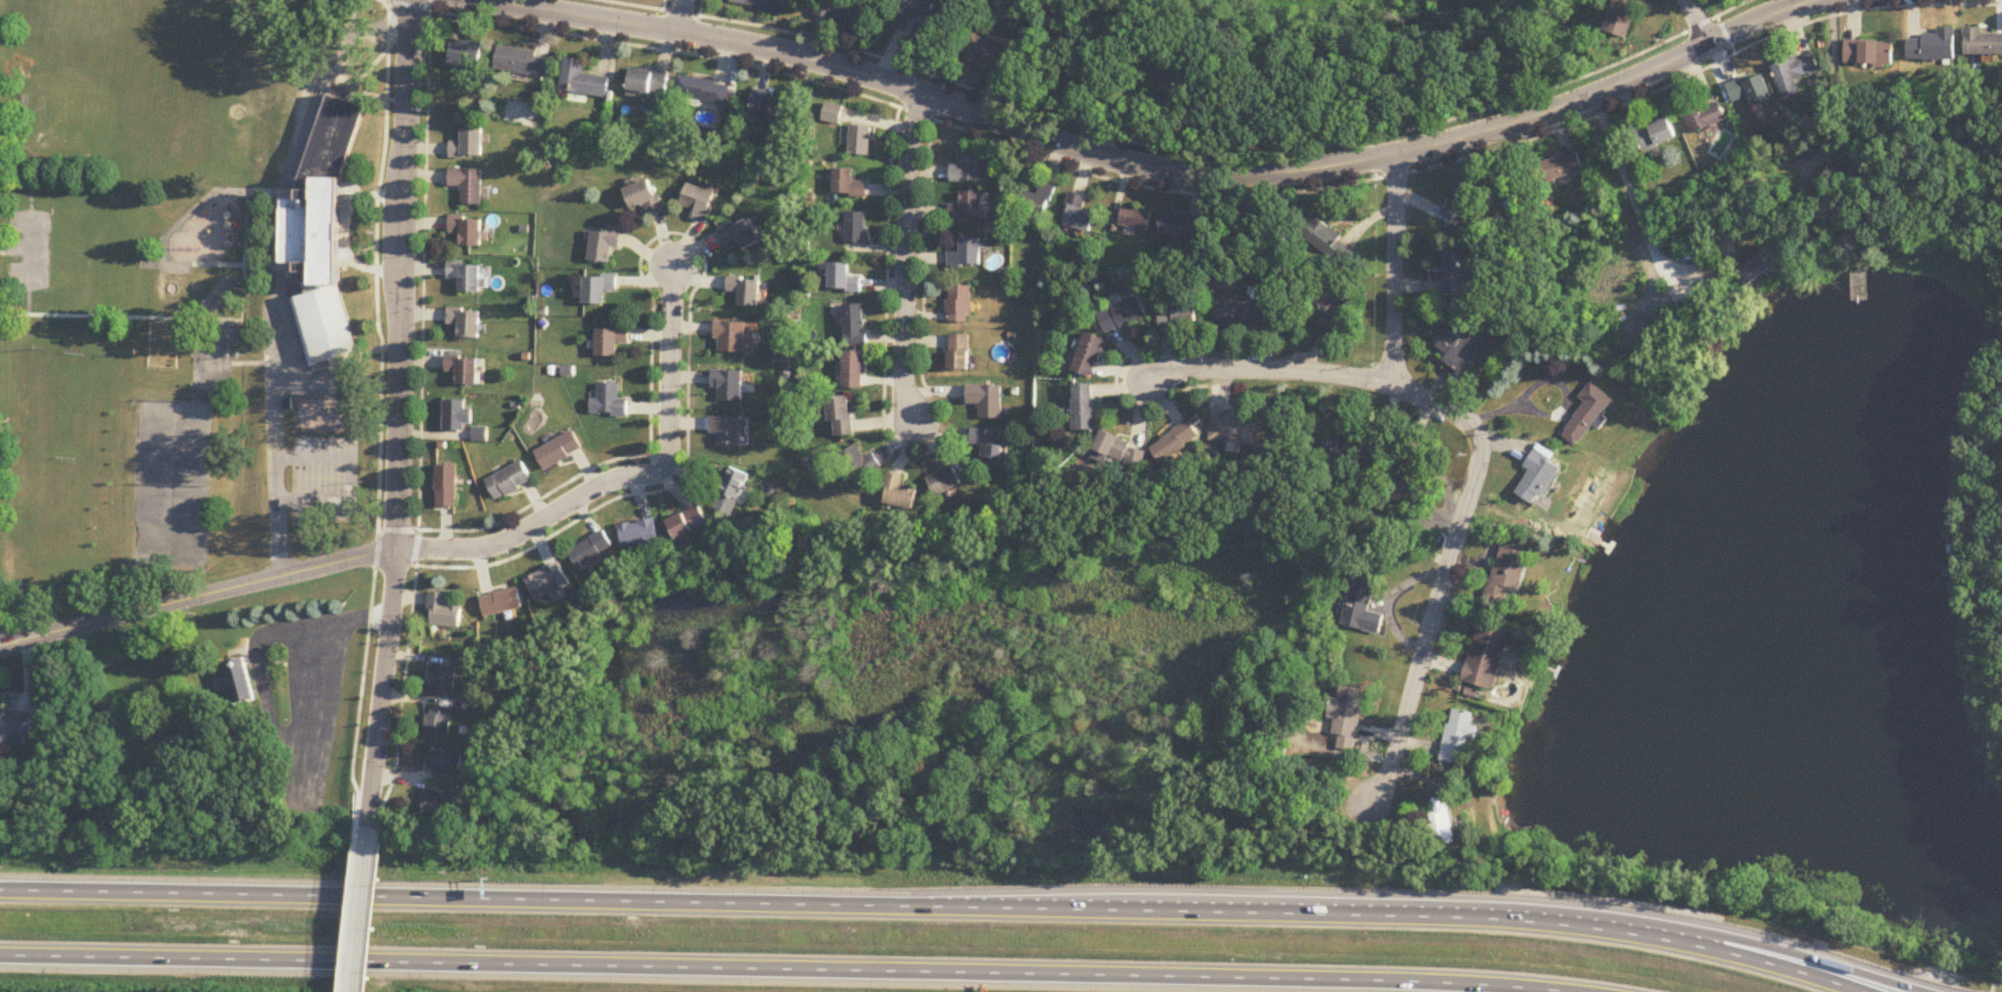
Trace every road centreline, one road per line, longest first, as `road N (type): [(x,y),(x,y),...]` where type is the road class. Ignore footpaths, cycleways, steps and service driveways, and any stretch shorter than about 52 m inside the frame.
road 1 (motorway): [(1860,991),(1677,943),(1530,921),(0,891)]
road 2 (motorway): [(0,956),(1416,981),(1584,991)]
road 3 (residential): [(1815,0),(1589,99),(1483,135),(1354,164),(1242,175),(1136,166),(794,55),(478,0)]
road 4 (residential): [(369,845),(397,551),(410,0)]
road 5 (residential): [(397,551),(485,548),(612,482),(664,472),(679,267)]
road 6 (residential): [(1396,382),(1466,421),(1480,449),(1427,646),(1370,806)]
road 7 (residential): [(0,646),(397,551)]
road 8 (residential): [(925,96),(909,160),(903,245),(902,354),(916,423)]
road 9 (motorway): [(1922,991),(1677,943)]
road 10 (residential): [(1396,382),(1201,367),(1155,380)]
road 11 (residential): [(1396,156),(1396,382)]
road 12 (residential): [(356,991),(369,845)]

